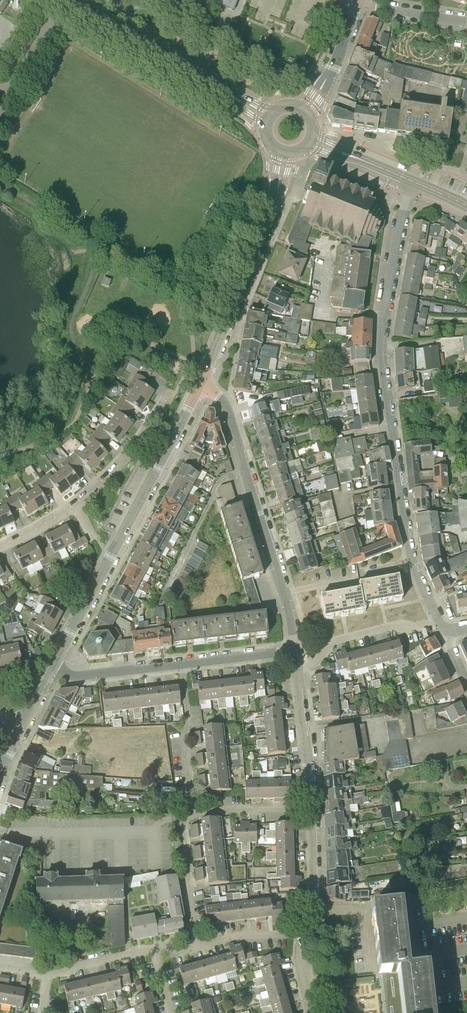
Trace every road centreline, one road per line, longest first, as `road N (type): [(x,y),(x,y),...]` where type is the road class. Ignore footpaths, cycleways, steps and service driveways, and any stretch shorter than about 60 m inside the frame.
road 1 (residential): [(438,618),(409,543),(382,364),(412,182)]
road 2 (residential): [(53,668),(142,508),(199,384)]
road 3 (residential): [(292,651),(286,603),(222,397),(199,384)]
road 4 (residential): [(199,384),(256,254),(286,153)]
road 5 (residential): [(0,545),(78,503),(144,438),(175,392)]
road 6 (tertiary): [(268,118),(74,0)]
road 7 (residential): [(438,618),(329,643),(297,677)]
road 8 (residential): [(191,809),(182,666)]
road 9 (residential): [(199,947),(183,824),(191,809)]
road 10 (residential): [(311,809),(297,677)]
road 11 (residential): [(53,668),(74,677),(182,666)]
road 12 (residential): [(303,937),(315,910),(311,809)]
road 13 (tertiary): [(304,111),(359,4)]
road 14 (residential): [(191,809),(311,809)]

